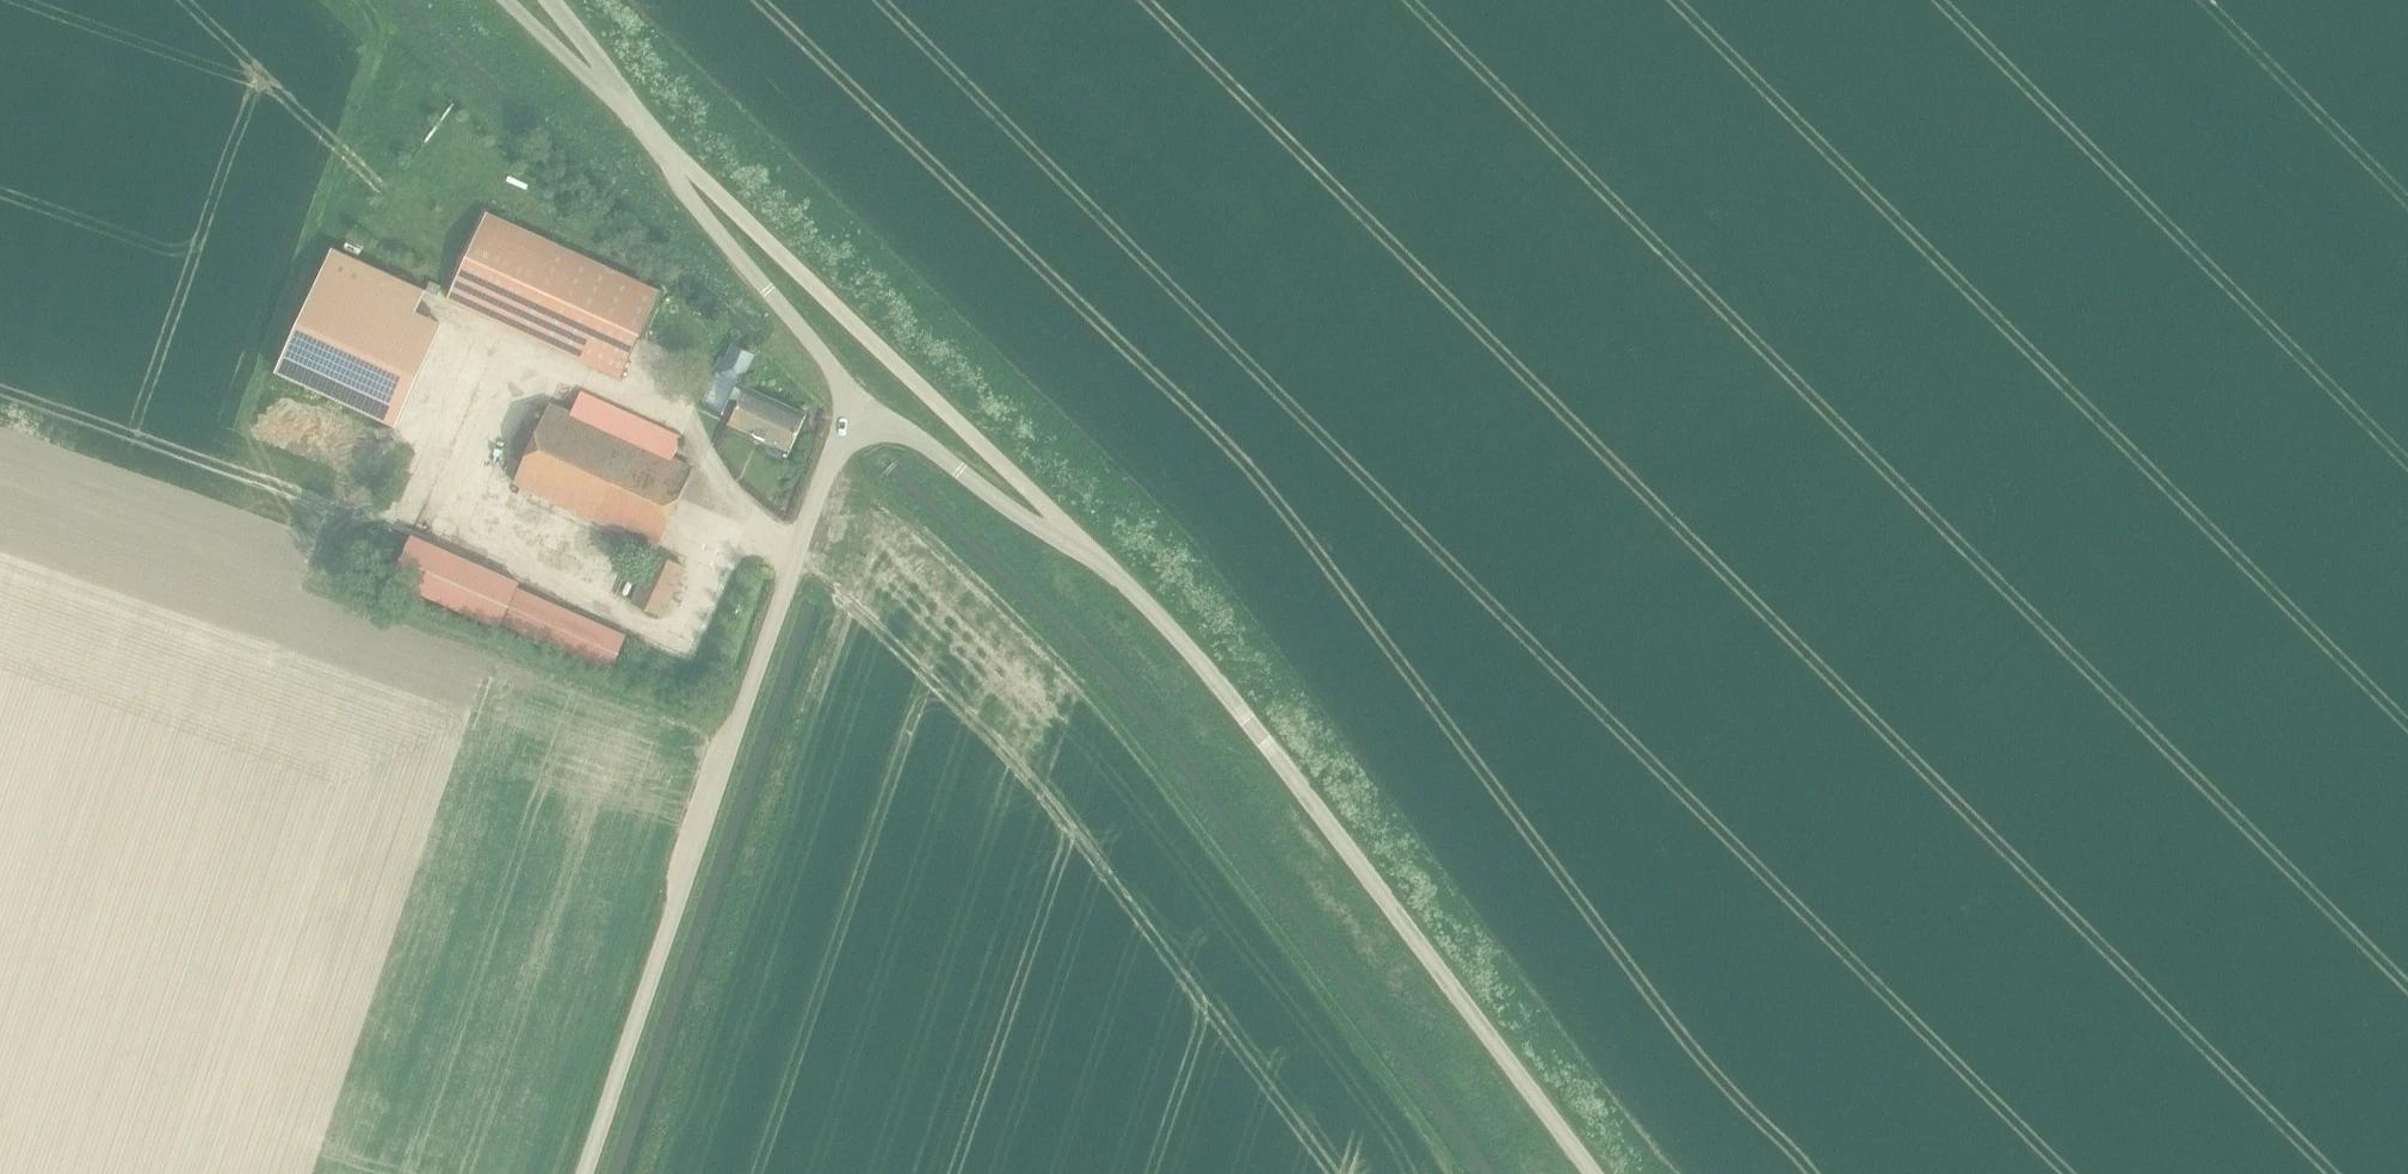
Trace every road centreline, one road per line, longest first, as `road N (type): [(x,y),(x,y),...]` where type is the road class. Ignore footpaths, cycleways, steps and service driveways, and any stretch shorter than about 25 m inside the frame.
road 1 (unclassified): [(583,1173),(829,463),(858,410)]
road 2 (unclassified): [(1593,1173),(1256,730),(1120,578)]
road 3 (unclassified): [(1120,578),(653,135)]
road 4 (unclassified): [(653,135),(686,195),(858,410)]
road 5 (unclassified): [(858,410),(1120,578)]
road 6 (unclassified): [(628,110),(506,0)]
road 7 (unclassified): [(628,110),(551,0)]

